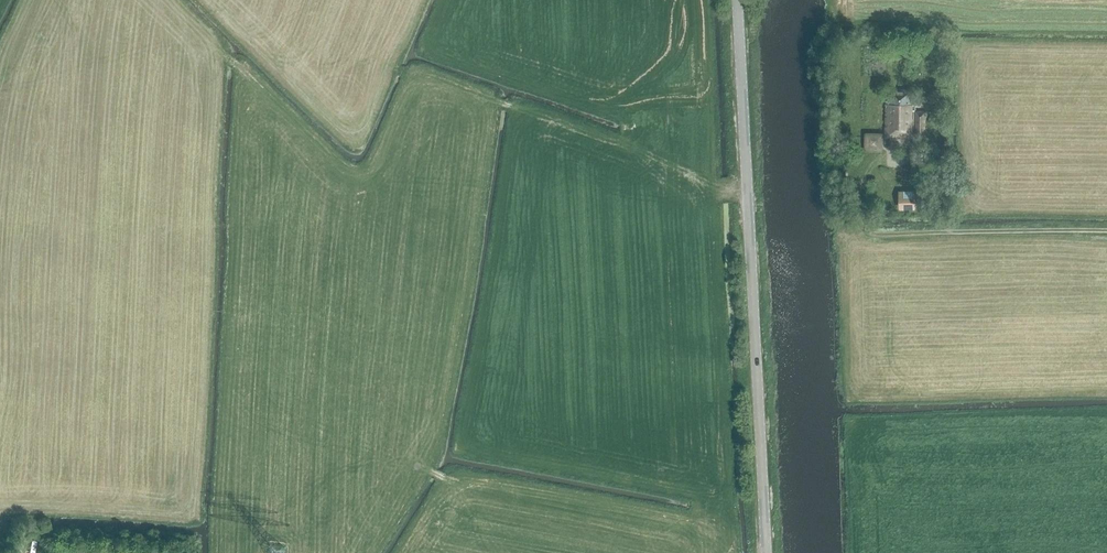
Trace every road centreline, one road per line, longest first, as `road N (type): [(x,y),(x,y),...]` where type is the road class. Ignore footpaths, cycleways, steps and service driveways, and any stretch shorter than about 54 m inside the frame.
road 1 (tertiary): [(766,552),(737,0)]
road 2 (track): [(1106,233),(877,233)]

